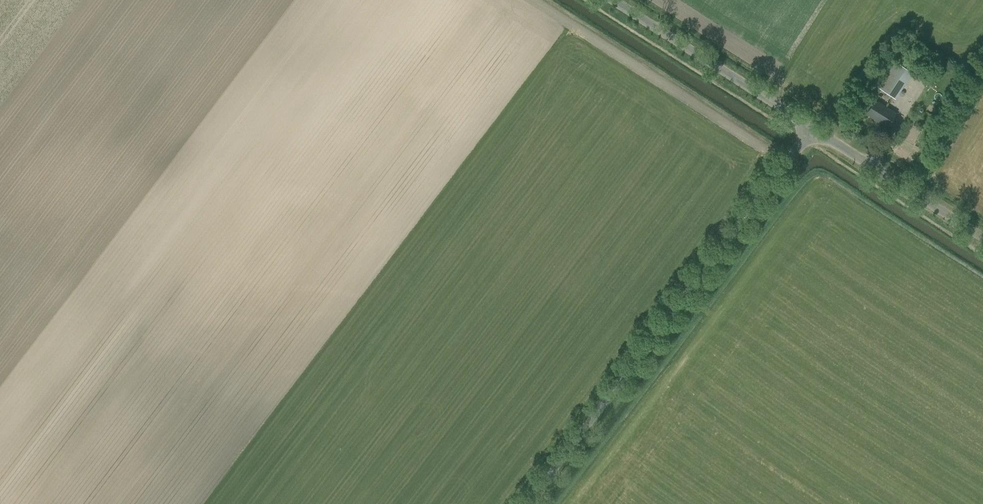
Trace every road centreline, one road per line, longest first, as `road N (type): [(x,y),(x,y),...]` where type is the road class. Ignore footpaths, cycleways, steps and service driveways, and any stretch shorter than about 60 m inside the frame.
road 1 (unclassified): [(527,503),(812,127)]
road 2 (unclassified): [(812,127),(615,0)]
road 3 (unclassified): [(982,231),(812,127)]

